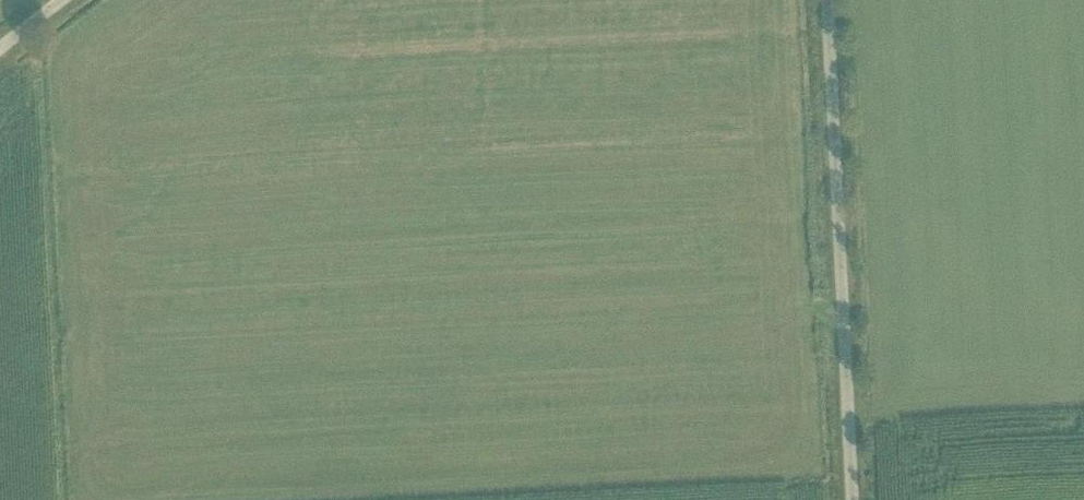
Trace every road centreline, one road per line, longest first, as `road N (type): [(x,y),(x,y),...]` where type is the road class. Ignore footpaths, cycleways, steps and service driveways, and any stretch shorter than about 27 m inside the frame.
road 1 (unclassified): [(853,499),(830,0)]

